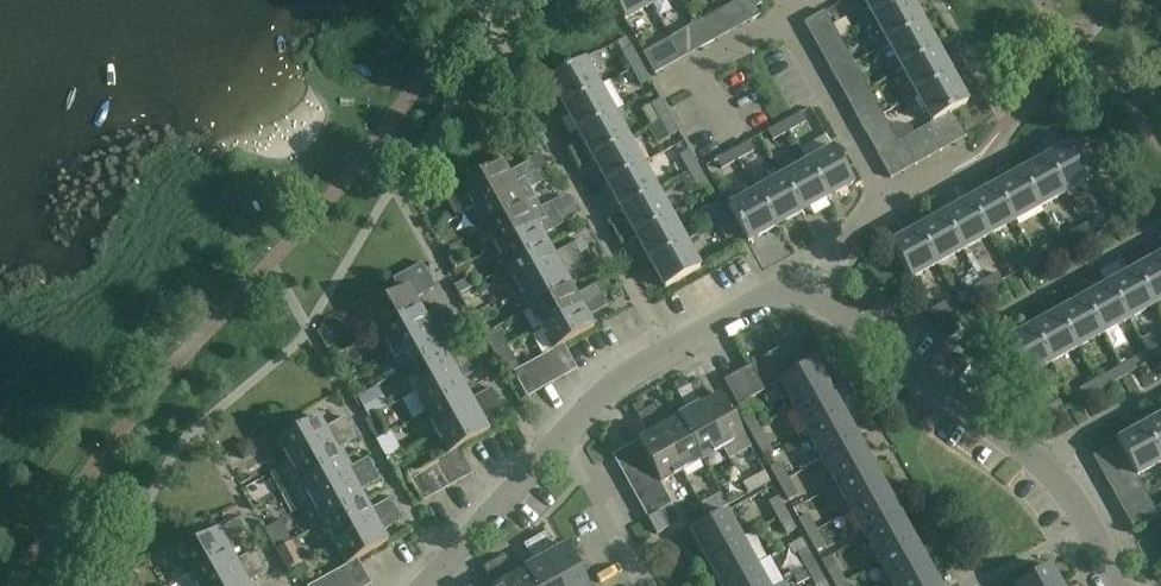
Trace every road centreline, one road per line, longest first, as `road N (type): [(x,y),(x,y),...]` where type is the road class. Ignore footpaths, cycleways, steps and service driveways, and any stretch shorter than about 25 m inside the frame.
road 1 (residential): [(795,282),(1036,457),(1078,505),(1121,585)]
road 2 (residential): [(795,282),(849,247),(886,208),(788,17)]
road 3 (residential): [(551,446),(599,393),(645,361),(795,282)]
road 4 (residential): [(429,585),(551,446)]
road 5 (residential): [(725,144),(696,80),(699,70),(788,17)]
road 6 (residential): [(624,585),(551,446)]

